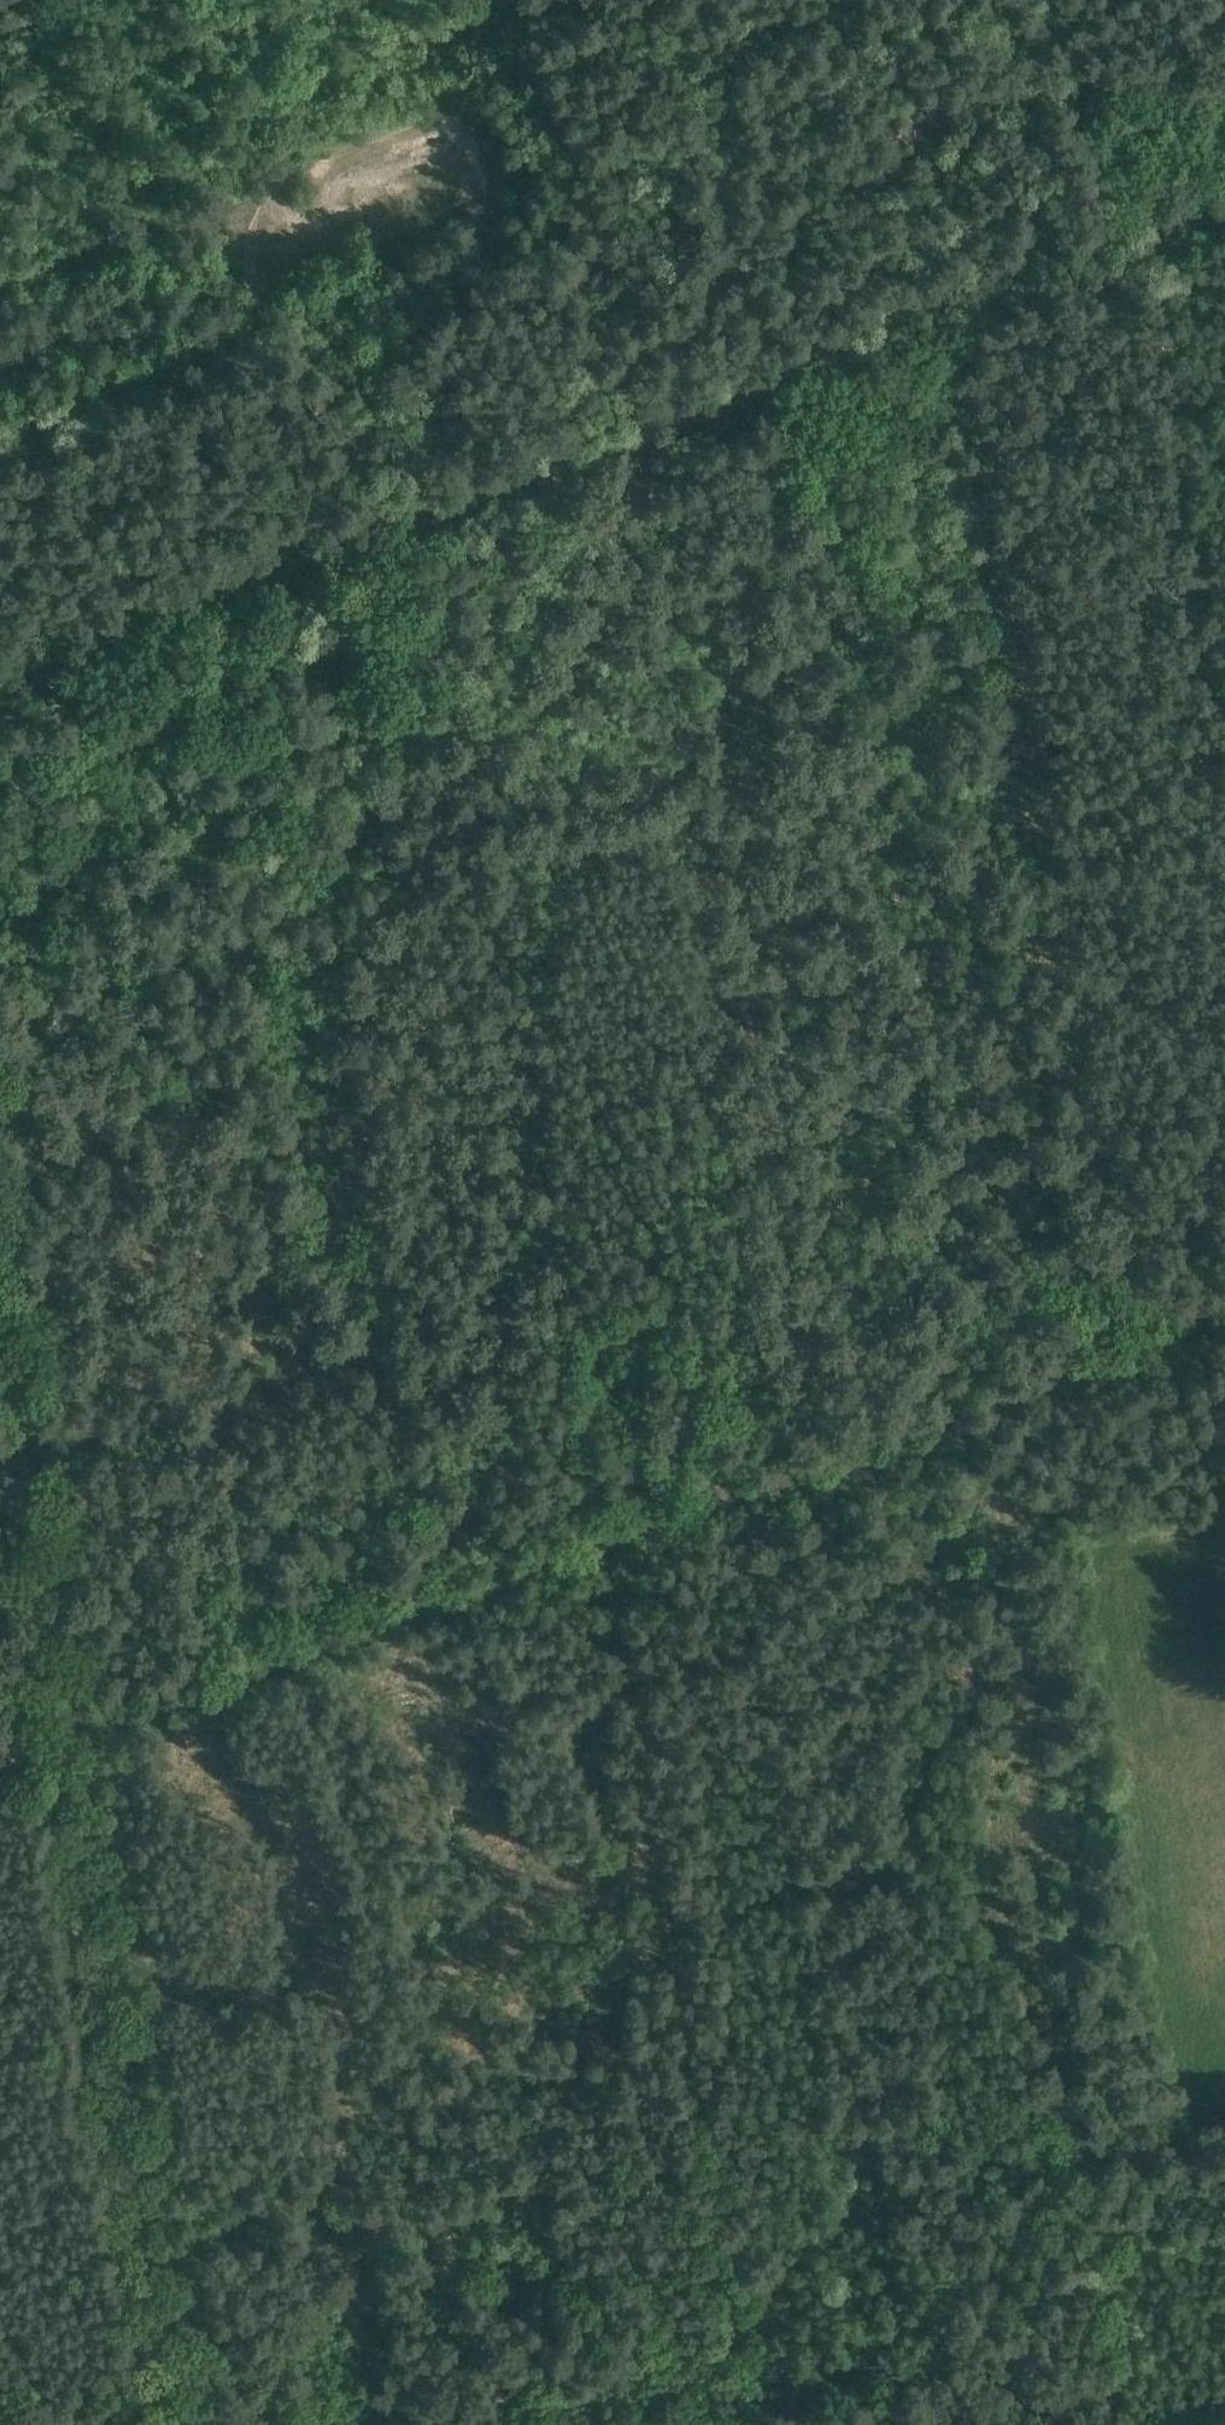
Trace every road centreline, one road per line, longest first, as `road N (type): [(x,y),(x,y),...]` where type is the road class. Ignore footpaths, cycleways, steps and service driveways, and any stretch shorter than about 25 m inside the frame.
road 1 (track): [(0,666),(1224,218)]
road 2 (track): [(549,1566),(1224,1308)]
road 3 (unclassified): [(165,2424),(56,1754)]
road 4 (track): [(56,1754),(549,1566)]
road 5 (unclassified): [(56,1754),(0,1405)]

